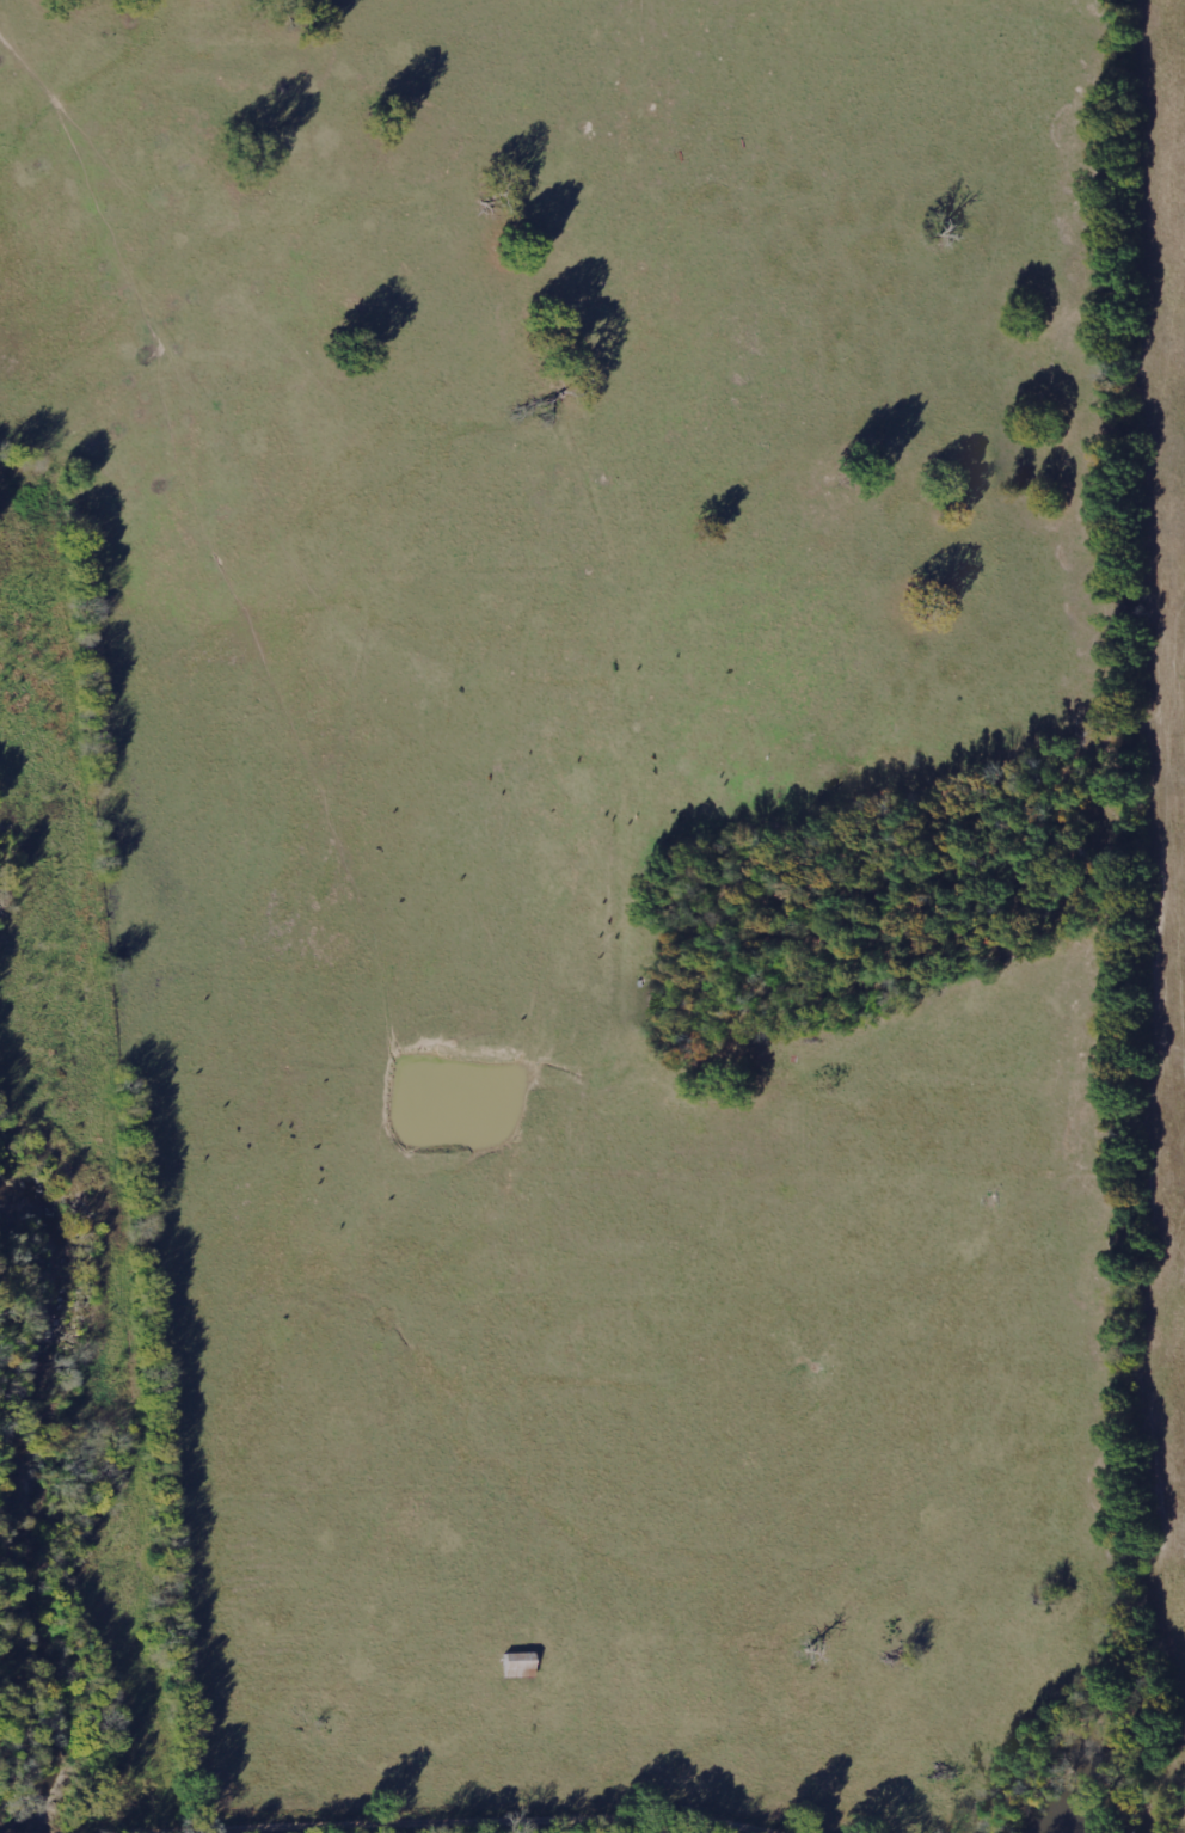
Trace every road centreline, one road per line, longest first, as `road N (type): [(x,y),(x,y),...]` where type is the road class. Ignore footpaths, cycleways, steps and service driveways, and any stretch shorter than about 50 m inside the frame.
road 1 (residential): [(761,1832),(657,1822),(267,1832)]

